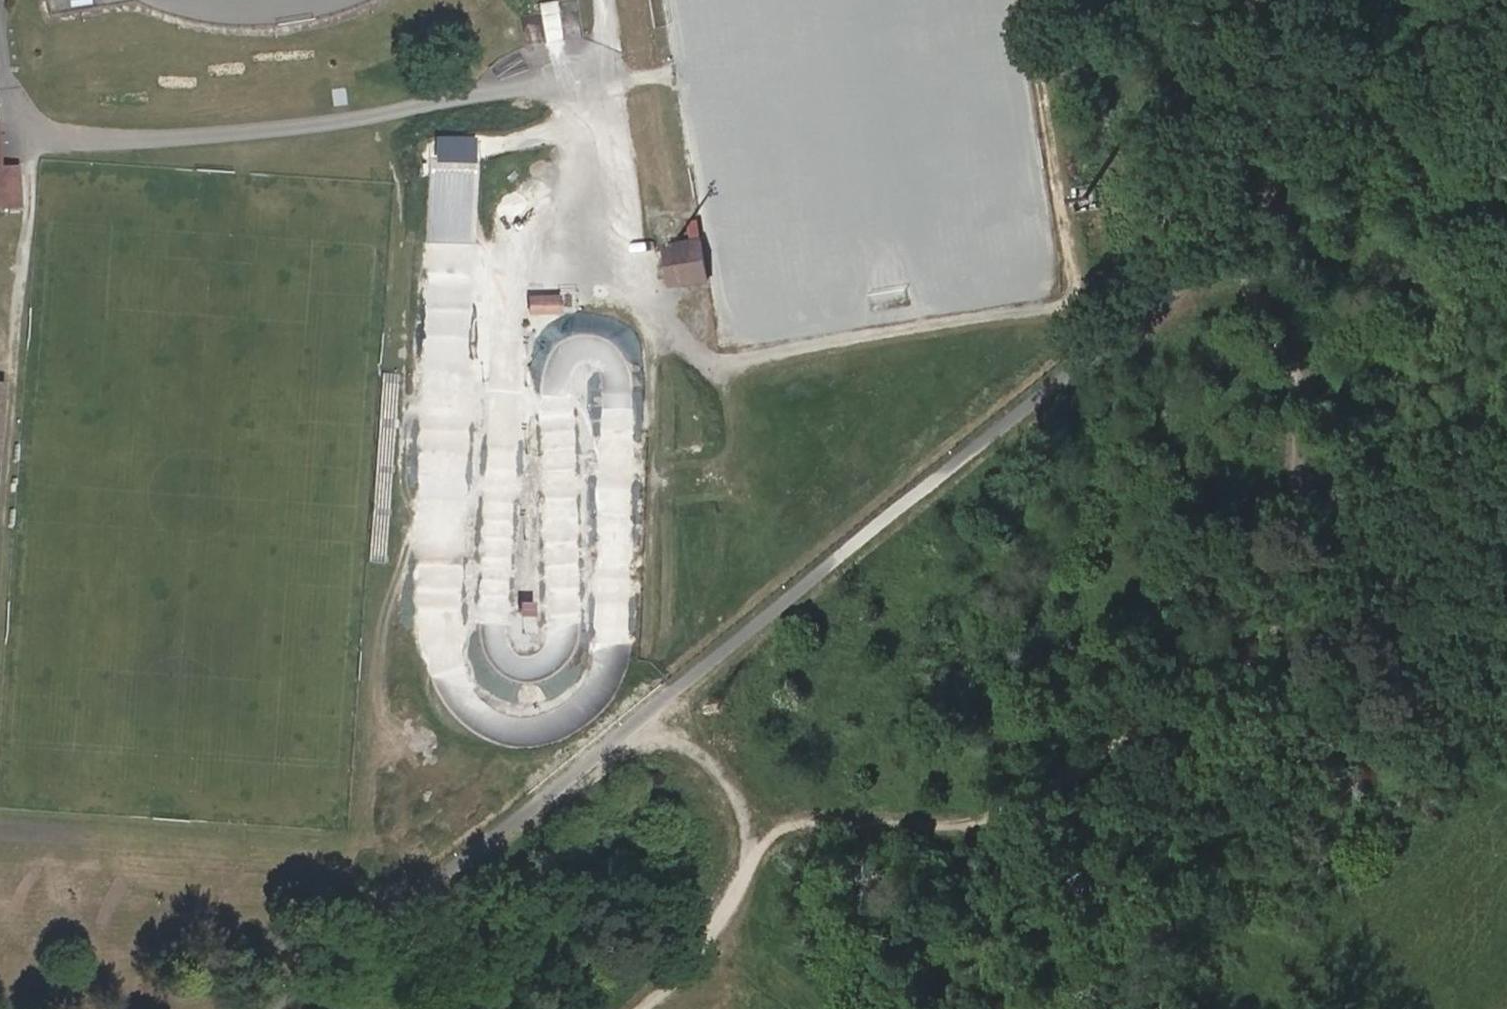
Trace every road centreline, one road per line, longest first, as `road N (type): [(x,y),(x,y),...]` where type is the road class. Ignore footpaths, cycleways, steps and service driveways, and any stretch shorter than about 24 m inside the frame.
road 1 (track): [(0,31),(6,75),(36,138),(73,142),(188,137),(609,75)]
road 2 (track): [(602,0),(631,290)]
road 3 (track): [(750,858),(733,793),(697,753),(674,743),(605,744)]

